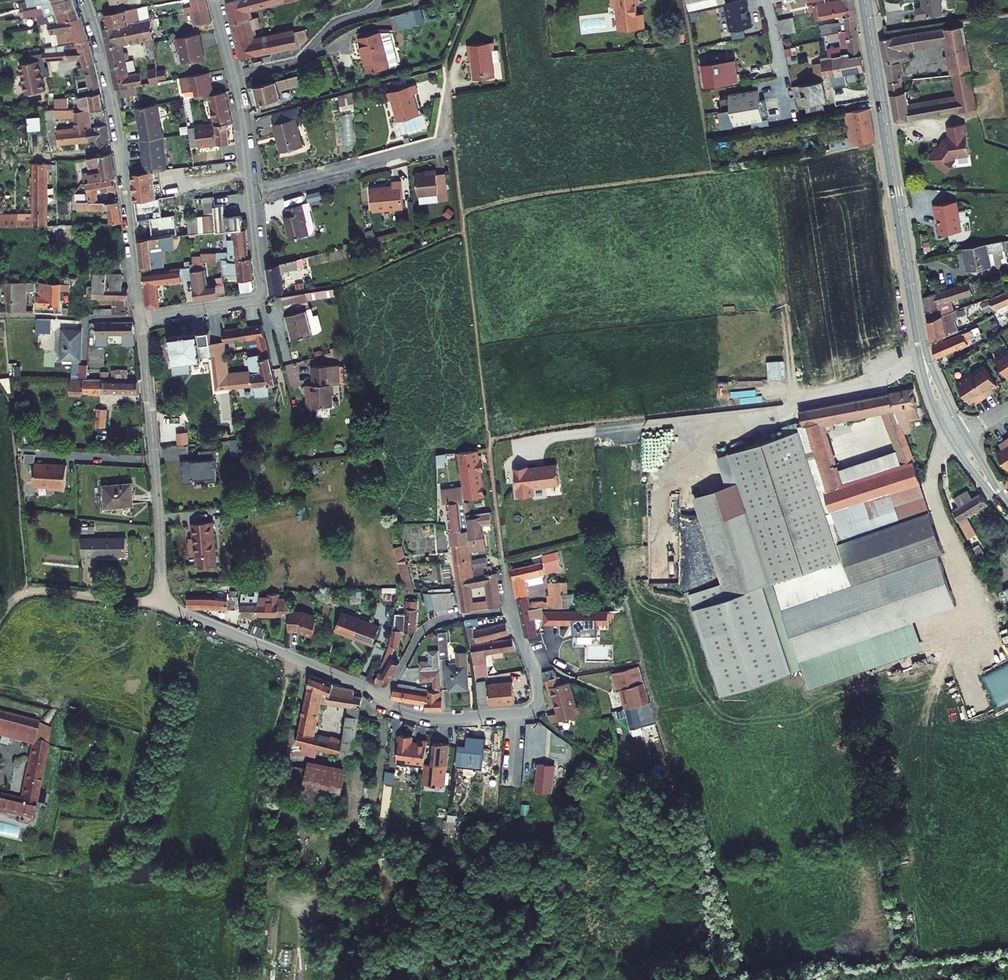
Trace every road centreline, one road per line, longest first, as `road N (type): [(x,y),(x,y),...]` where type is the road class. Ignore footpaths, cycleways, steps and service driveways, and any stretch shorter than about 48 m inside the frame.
road 1 (residential): [(140,318),(161,599),(383,699)]
road 2 (secondary): [(865,0),(920,343)]
road 3 (residential): [(84,0),(115,124),(140,318)]
road 4 (residential): [(383,699),(436,718),(528,711),(538,697),(537,679),(510,608)]
road 5 (residential): [(140,318),(258,298),(251,191)]
road 6 (residential): [(251,191),(452,139)]
road 7 (track): [(161,599),(42,590),(20,594),(0,615)]
road 8 (residential): [(234,78),(307,59),(334,27),(380,0)]
road 9 (residential): [(383,699),(431,624),(510,608)]
road 10 (residential): [(510,608),(489,452)]

